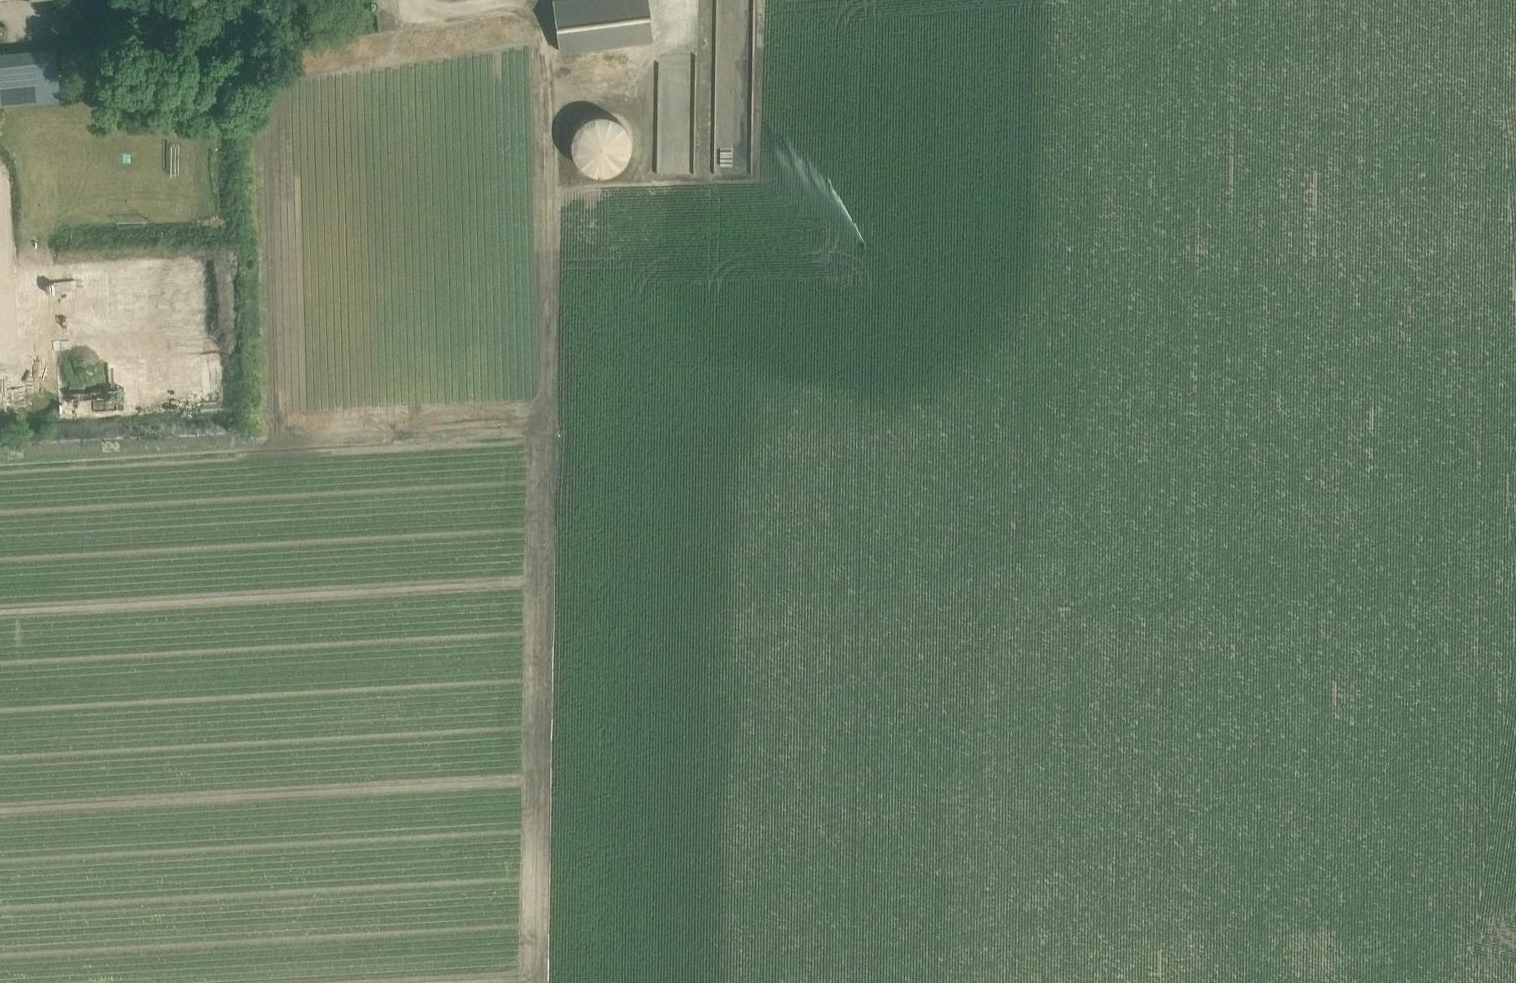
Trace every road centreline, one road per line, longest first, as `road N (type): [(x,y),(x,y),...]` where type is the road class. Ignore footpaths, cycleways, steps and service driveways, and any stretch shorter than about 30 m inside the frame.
road 1 (track): [(542,982),(559,164)]

